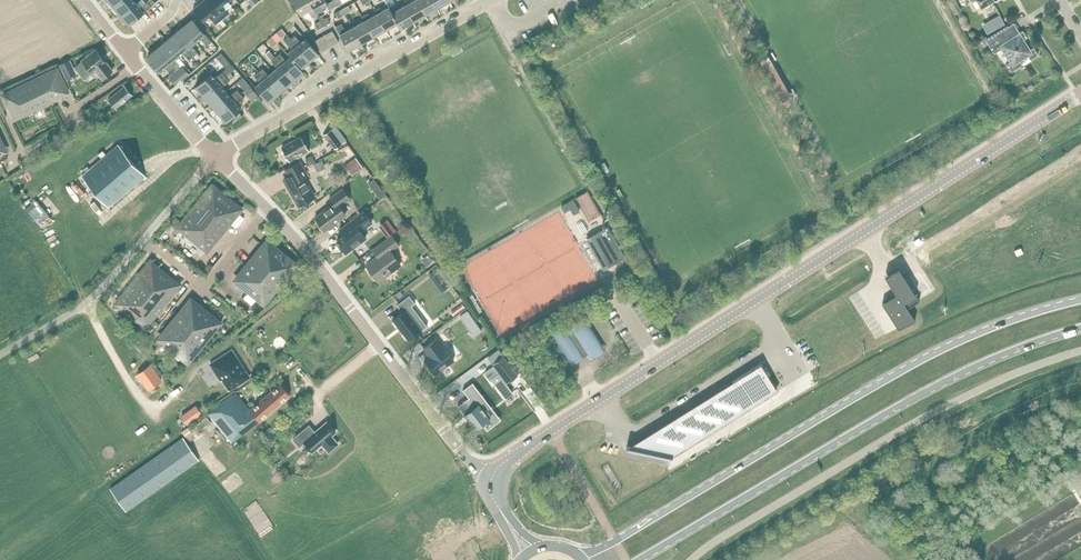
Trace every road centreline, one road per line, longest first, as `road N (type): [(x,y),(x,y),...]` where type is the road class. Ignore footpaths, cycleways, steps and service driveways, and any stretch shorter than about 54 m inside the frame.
road 1 (tertiary): [(492,478),(551,431),(1080,92)]
road 2 (primary): [(1080,300),(940,351),(580,557)]
road 3 (primary): [(640,559),(917,396),(1080,328)]
road 4 (unclassified): [(692,559),(923,419),(1080,351)]
road 5 (tertiary): [(492,478),(458,449),(284,222),(215,158)]
road 6 (residential): [(215,158),(495,0)]
road 7 (unclassified): [(0,354),(97,294),(215,158)]
road 8 (tertiary): [(215,158),(128,52)]

